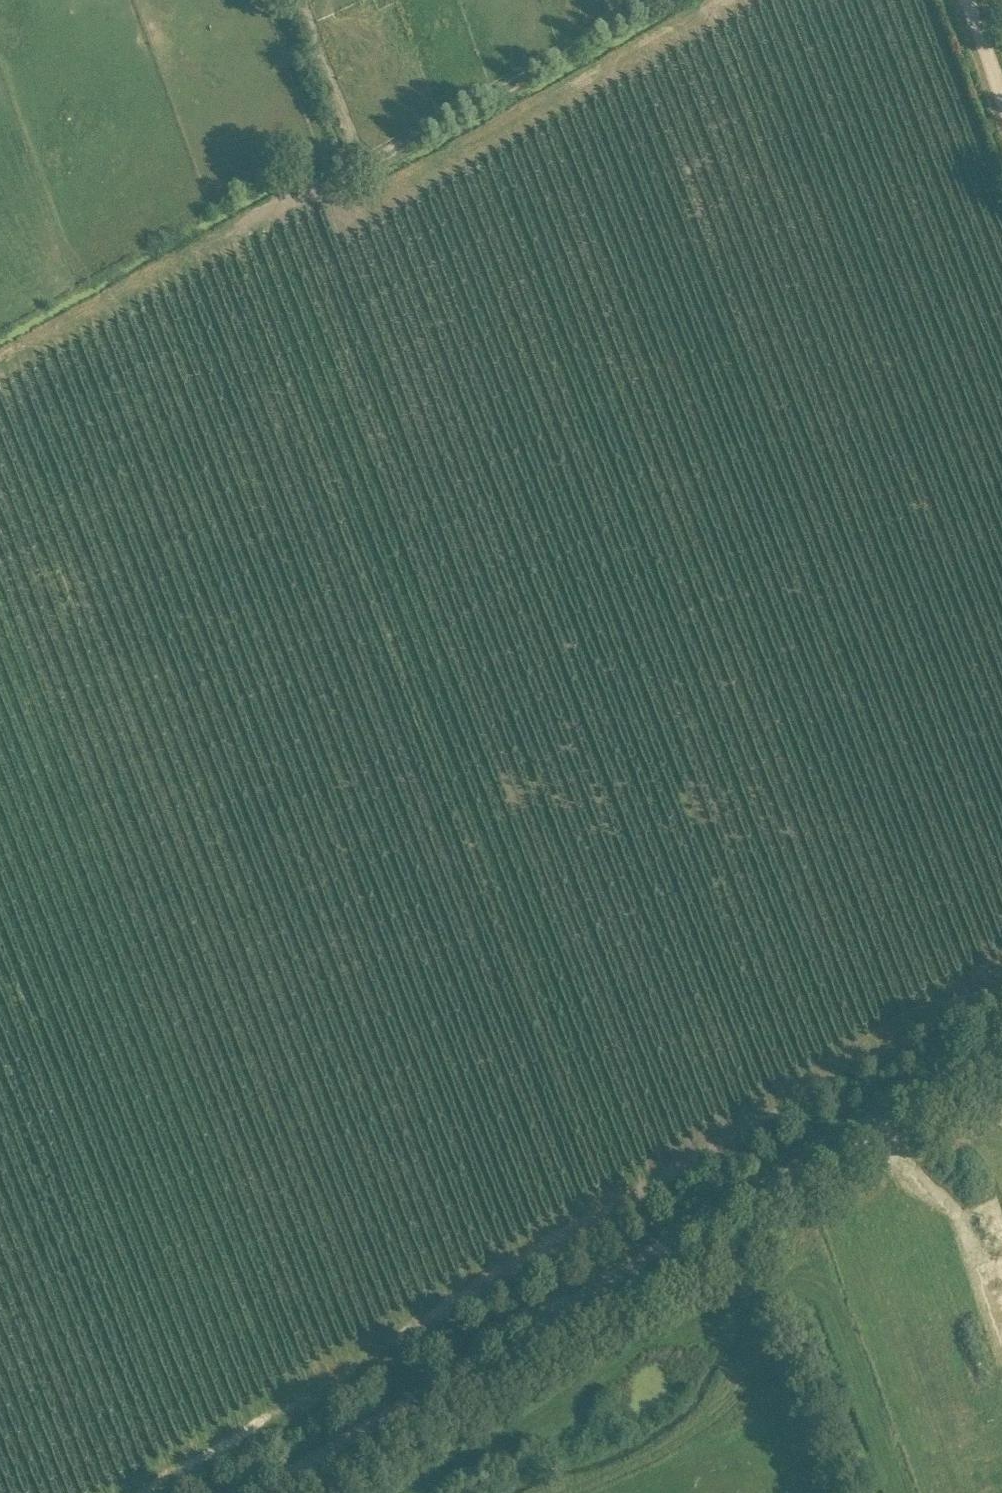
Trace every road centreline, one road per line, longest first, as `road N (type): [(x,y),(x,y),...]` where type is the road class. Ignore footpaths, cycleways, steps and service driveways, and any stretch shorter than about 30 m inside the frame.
road 1 (unclassified): [(245,1492),(1001,1037)]

